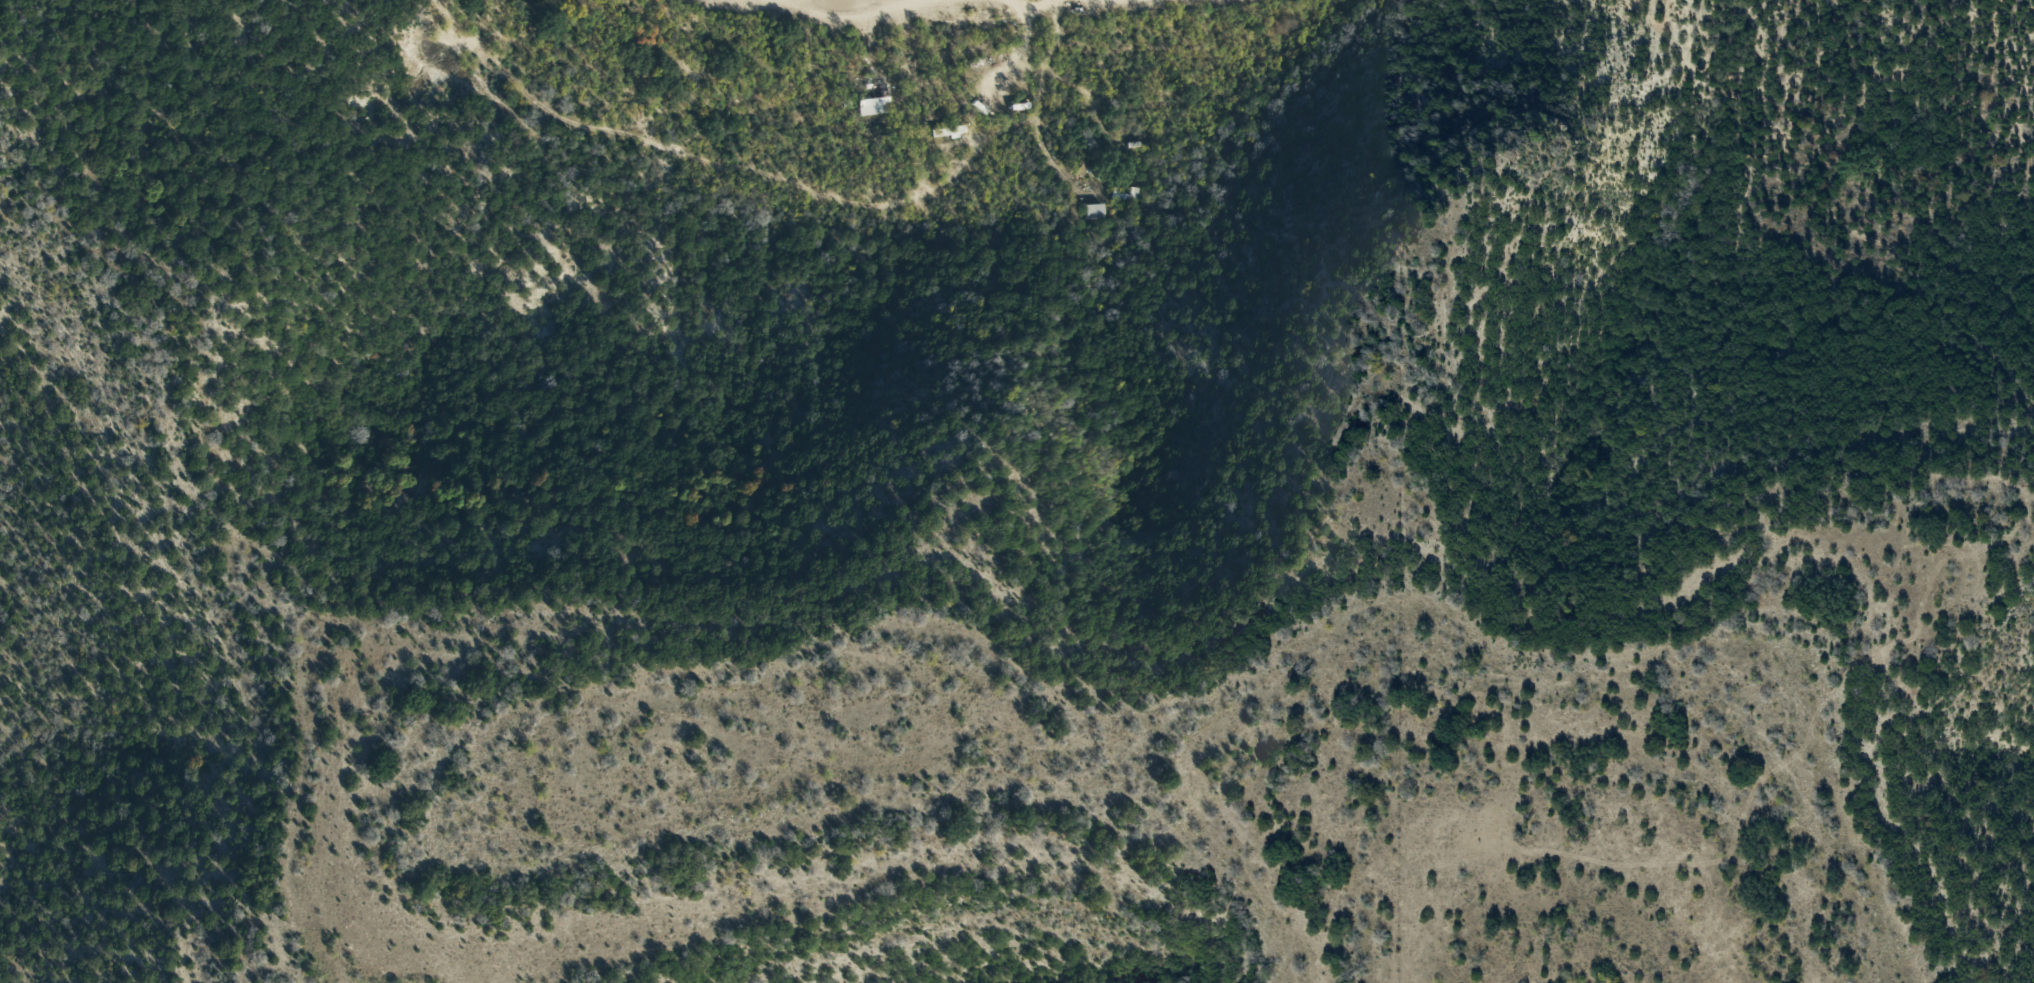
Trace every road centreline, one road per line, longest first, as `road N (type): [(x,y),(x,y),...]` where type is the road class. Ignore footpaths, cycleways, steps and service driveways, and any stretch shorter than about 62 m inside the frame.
road 1 (residential): [(1052,176),(1033,109),(1044,0)]

